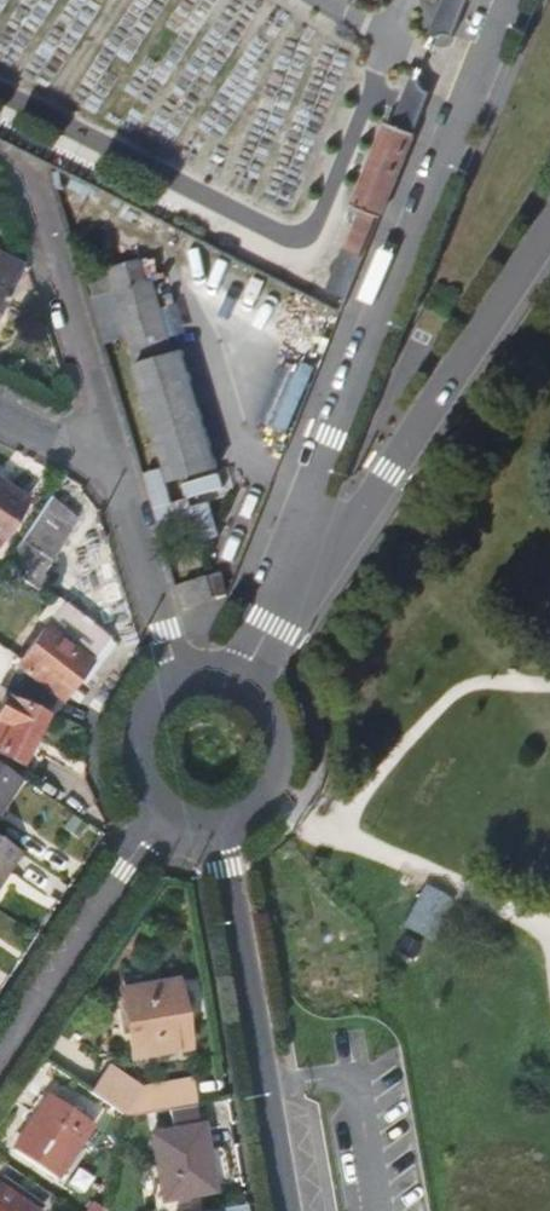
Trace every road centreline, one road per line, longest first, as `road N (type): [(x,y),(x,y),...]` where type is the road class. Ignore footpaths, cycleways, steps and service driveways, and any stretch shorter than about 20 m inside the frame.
road 1 (unclassified): [(504,0),(330,438),(283,593)]
road 2 (unclassified): [(549,228),(390,474),(283,593)]
road 3 (unclassified): [(215,835),(281,1210)]
road 4 (unclassified): [(25,159),(107,443)]
road 5 (residential): [(0,1062),(159,824)]
road 6 (unclassified): [(107,443),(179,679)]
road 7 (residential): [(215,835),(258,814),(281,771),(275,724),(243,688)]
road 8 (residential): [(179,679),(137,709),(121,759),(139,807),(159,824)]

